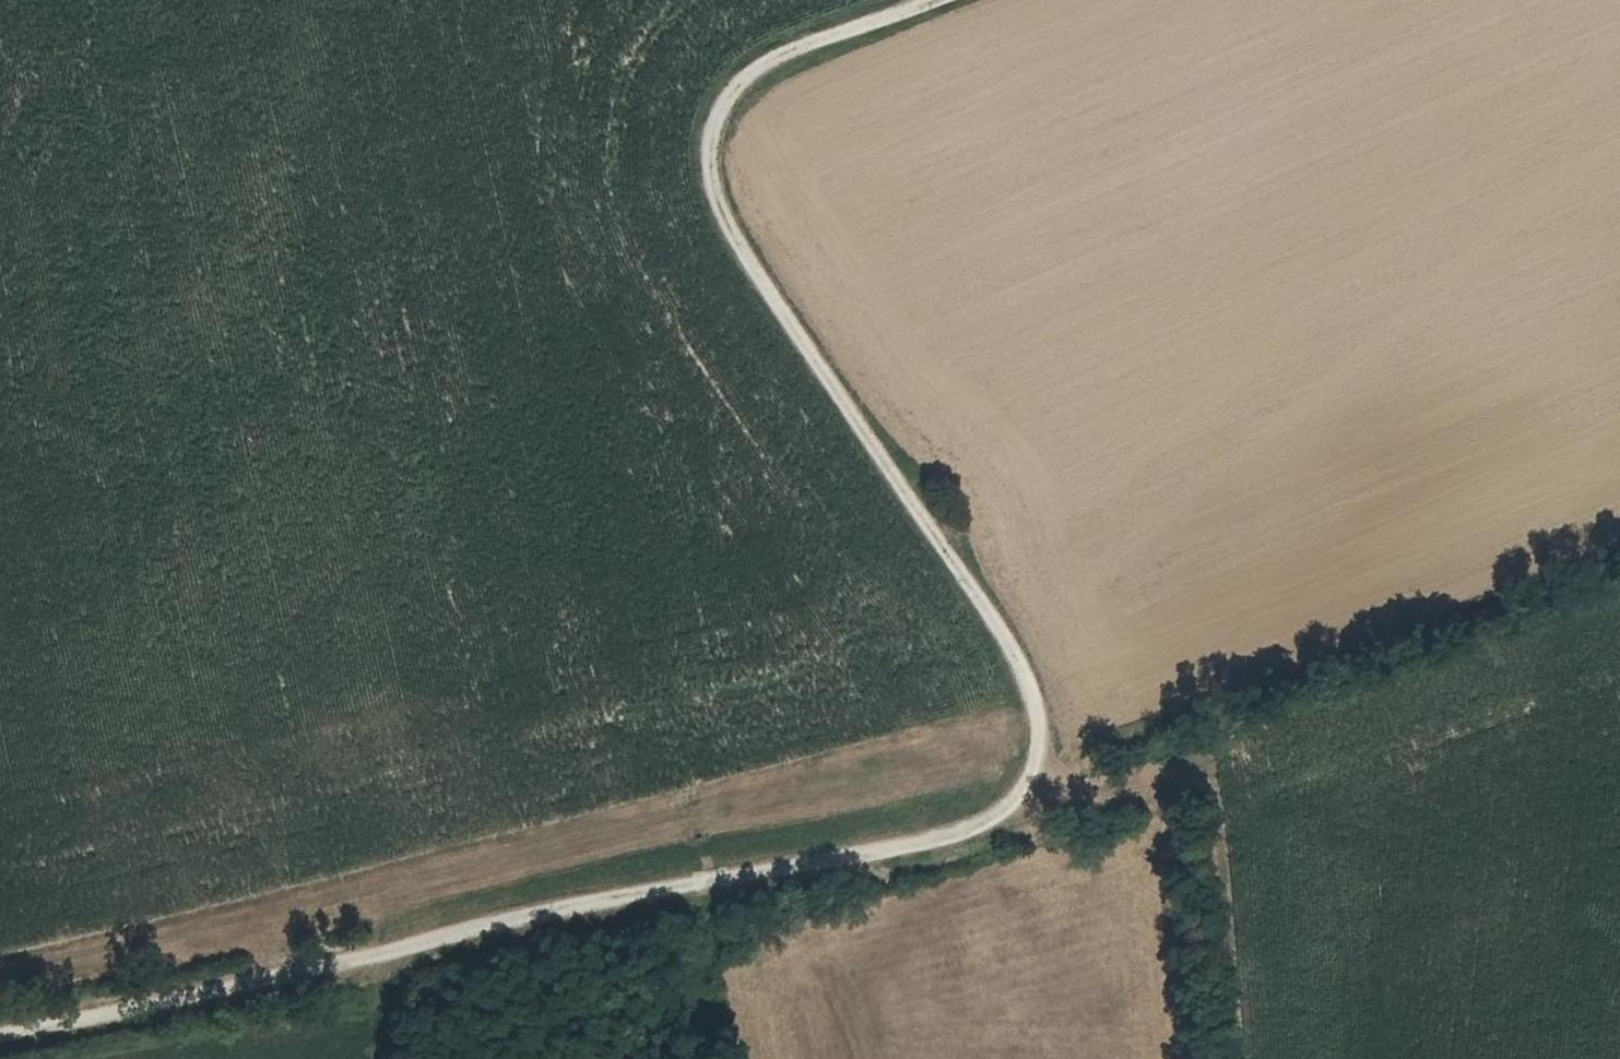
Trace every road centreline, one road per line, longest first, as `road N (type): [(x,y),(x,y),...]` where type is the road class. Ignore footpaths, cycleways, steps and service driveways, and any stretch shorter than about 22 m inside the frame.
road 1 (track): [(926,0),(737,83),(718,131),(721,186),(750,253),(1032,681),(1037,778),(1003,815),(934,840),(0,1041)]
road 2 (track): [(1243,1058),(1224,809),(1200,776),(1081,784),(1037,778)]

